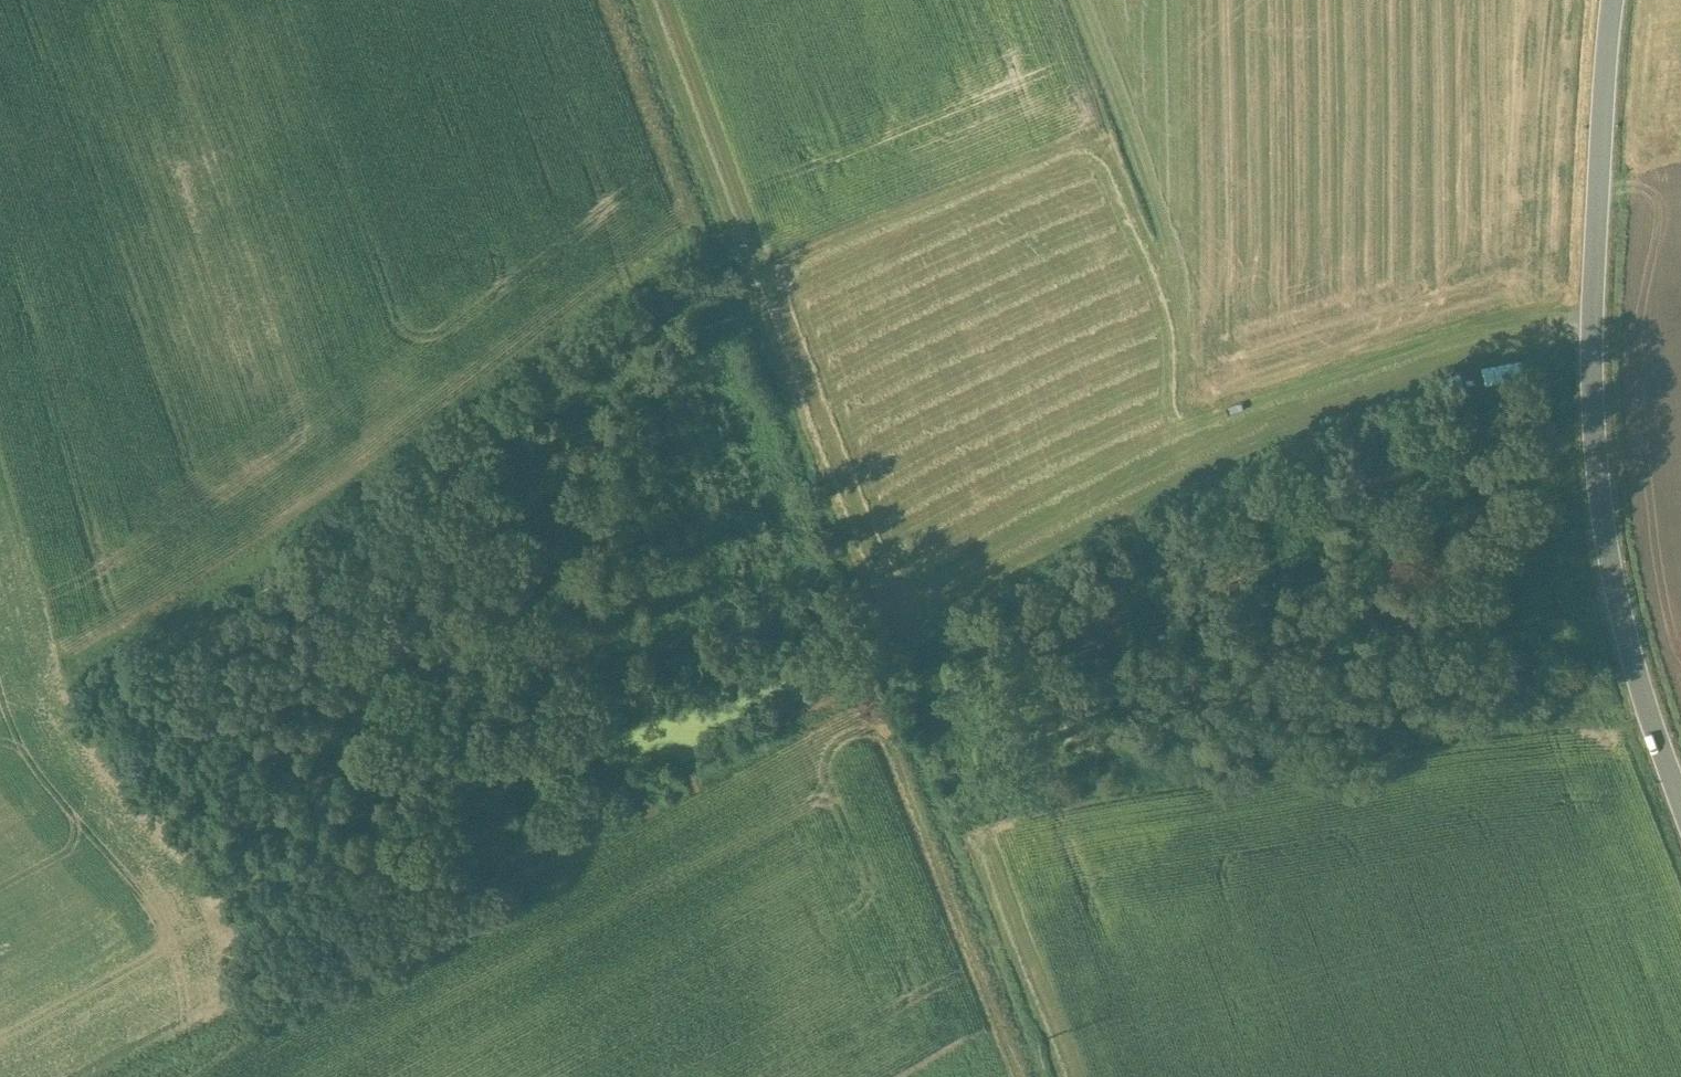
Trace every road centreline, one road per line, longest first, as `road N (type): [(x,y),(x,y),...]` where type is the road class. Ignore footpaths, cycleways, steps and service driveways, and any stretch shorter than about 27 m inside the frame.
road 1 (tertiary): [(1680,796),(1618,599),(1592,429),(1598,215),(1618,0)]

